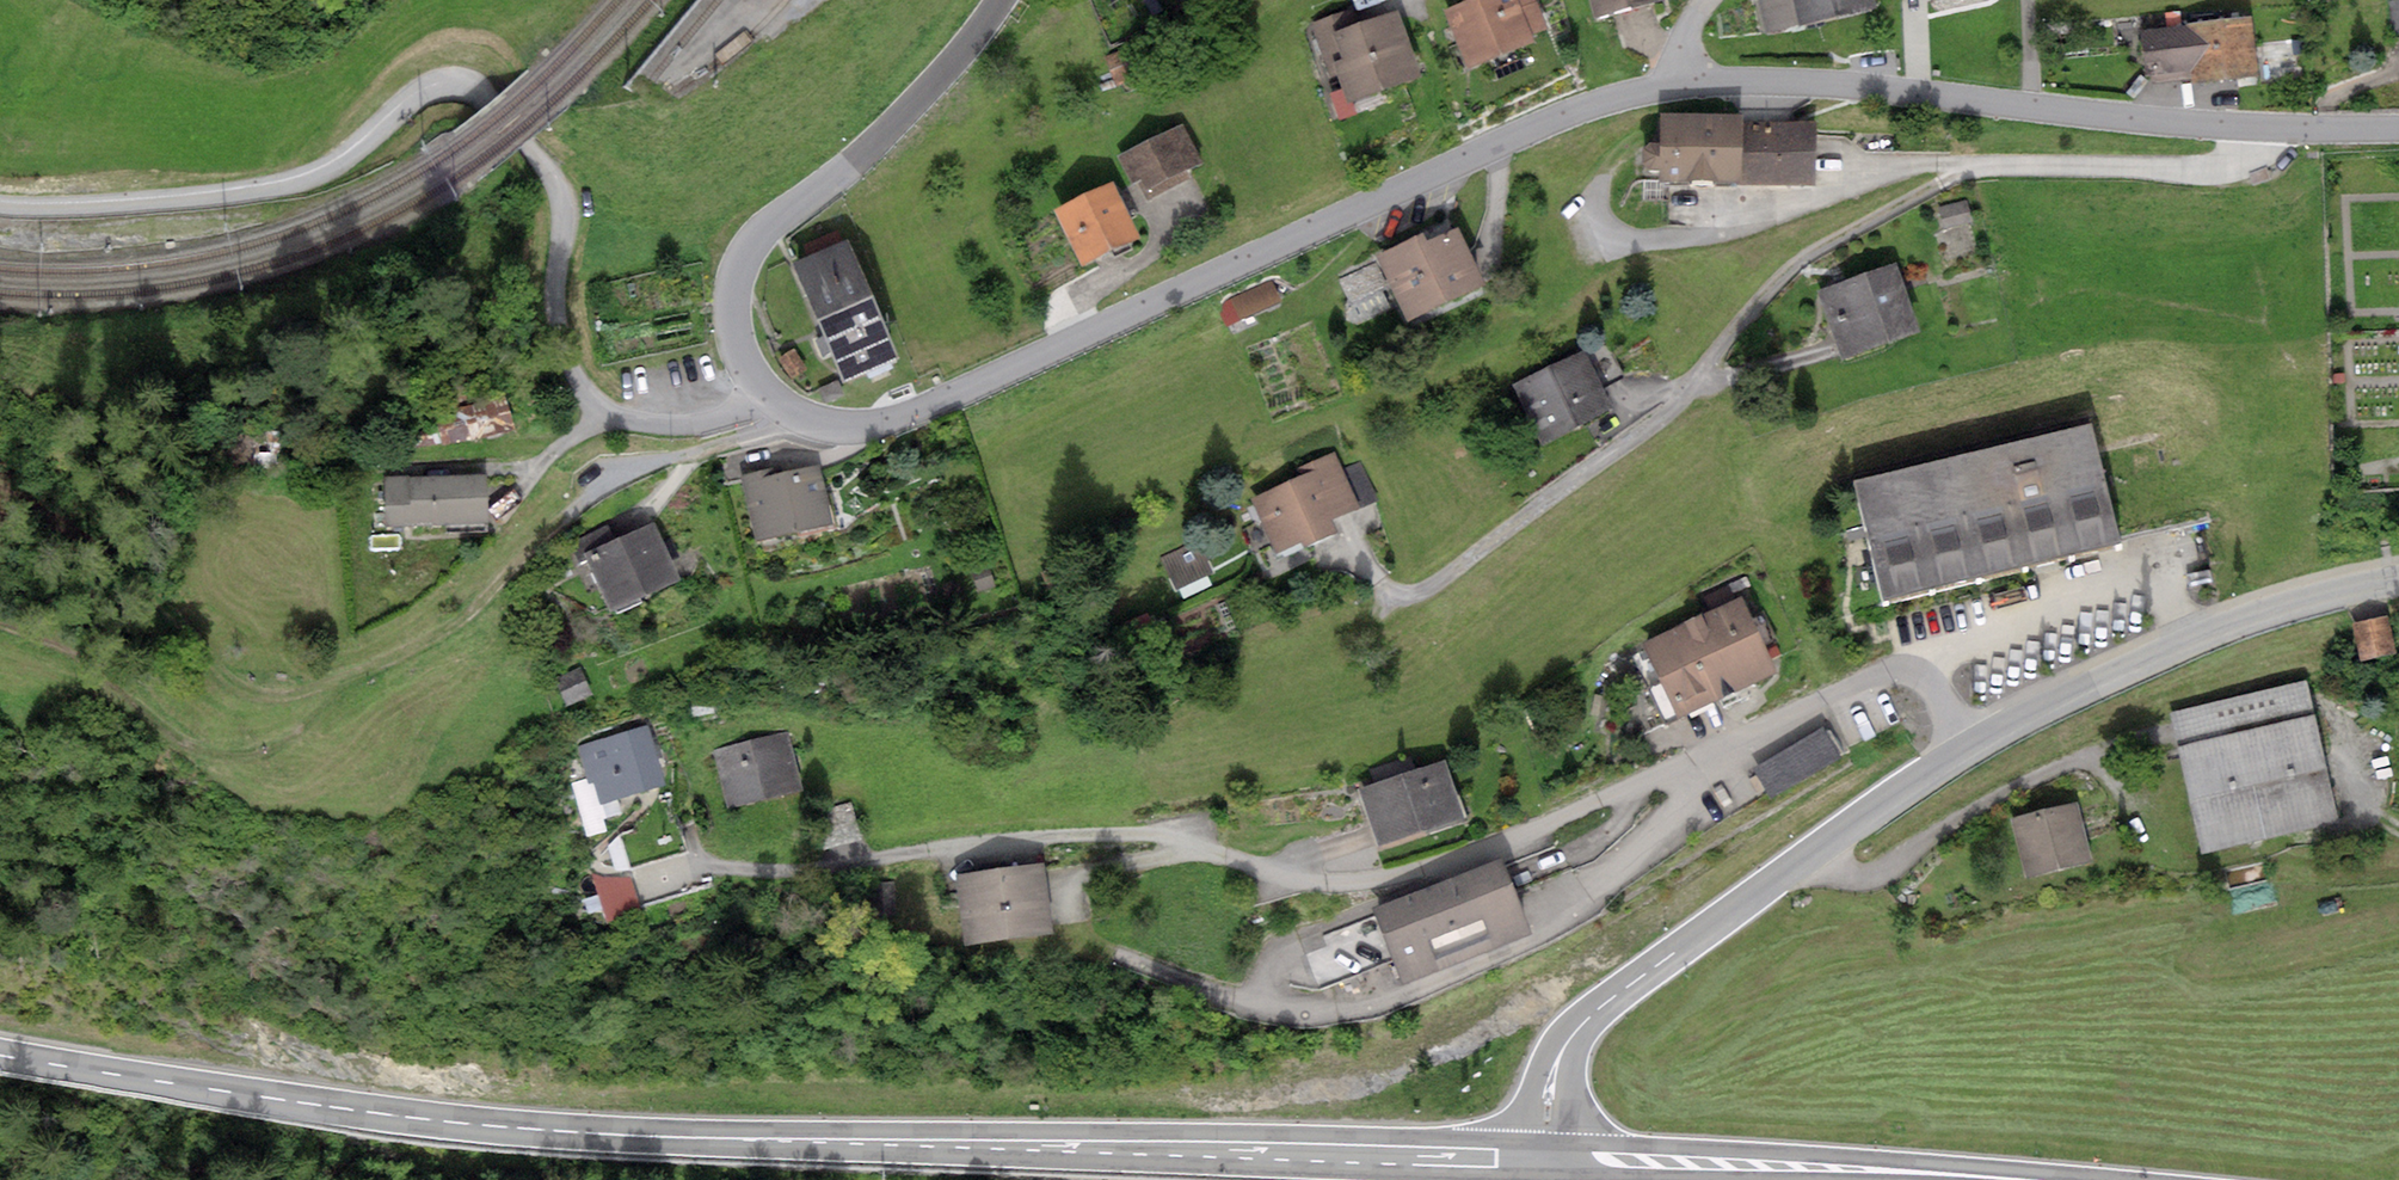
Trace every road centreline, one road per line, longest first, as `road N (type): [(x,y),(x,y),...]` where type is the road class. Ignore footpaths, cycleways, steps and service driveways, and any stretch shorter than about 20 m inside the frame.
road 1 (secondary): [(0,1055),(387,1115),(604,1134),(1547,1159)]
road 2 (unclassified): [(767,395),(725,418),(679,428),(637,425),(600,410),(562,316),(553,187),(465,87),(418,92),(337,164),(293,183),(166,199),(0,203)]
road 3 (residential): [(1678,84),(1617,93),(1495,141),(896,419),(825,427),(794,418),(767,395)]
road 4 (residential): [(1966,748),(1923,678),(1892,670),(1742,745),(1442,865),(1301,885),(1177,838)]
road 5 (residential): [(1966,748),(1586,1018),(1553,1069),(1547,1159)]
road 6 (residential): [(2265,127),(1811,83),(1678,84)]
road 7 (residential): [(767,395),(740,333),(742,277),(755,247),(930,85),(998,0)]
road 8 (track): [(378,664),(457,623),(530,544),(606,488),(651,463),(794,418)]
road 9 (secondary): [(1547,1159),(2033,1179)]
road 10 (residential): [(2398,578),(2220,624),(1966,748)]
road 11 (track): [(0,491),(159,589),(237,680),(258,692),(306,692),(378,664)]
road 12 (residential): [(2265,127),(2251,157),(2226,166),(1975,163)]
road 13 (residential): [(2398,126),(2265,127)]

